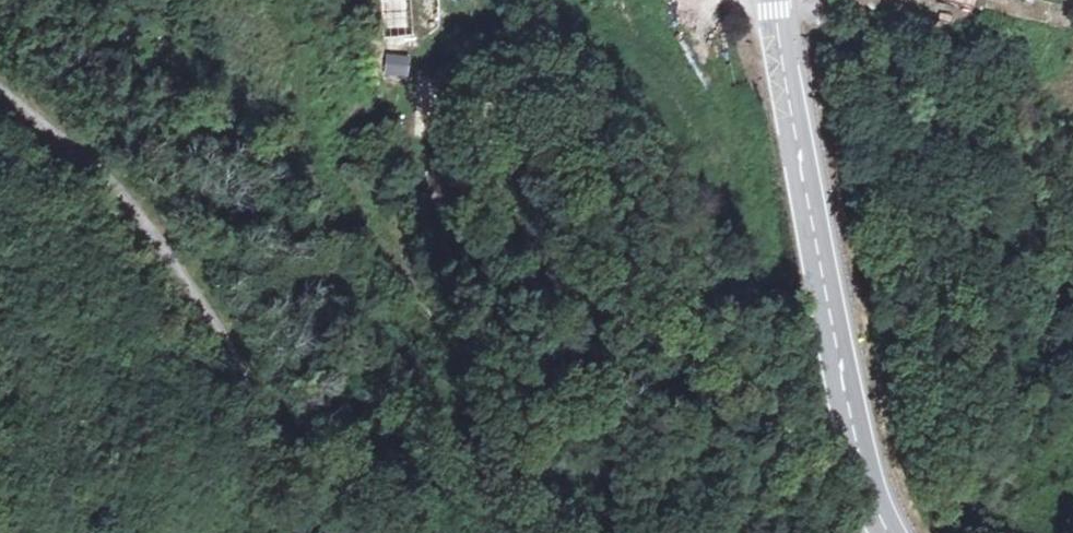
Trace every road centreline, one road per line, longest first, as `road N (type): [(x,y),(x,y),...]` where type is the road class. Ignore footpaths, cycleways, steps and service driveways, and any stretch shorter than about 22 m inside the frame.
road 1 (secondary): [(774,0),(853,443),(883,532)]
road 2 (unclassified): [(0,93),(61,144),(173,268),(262,392),(315,512)]

